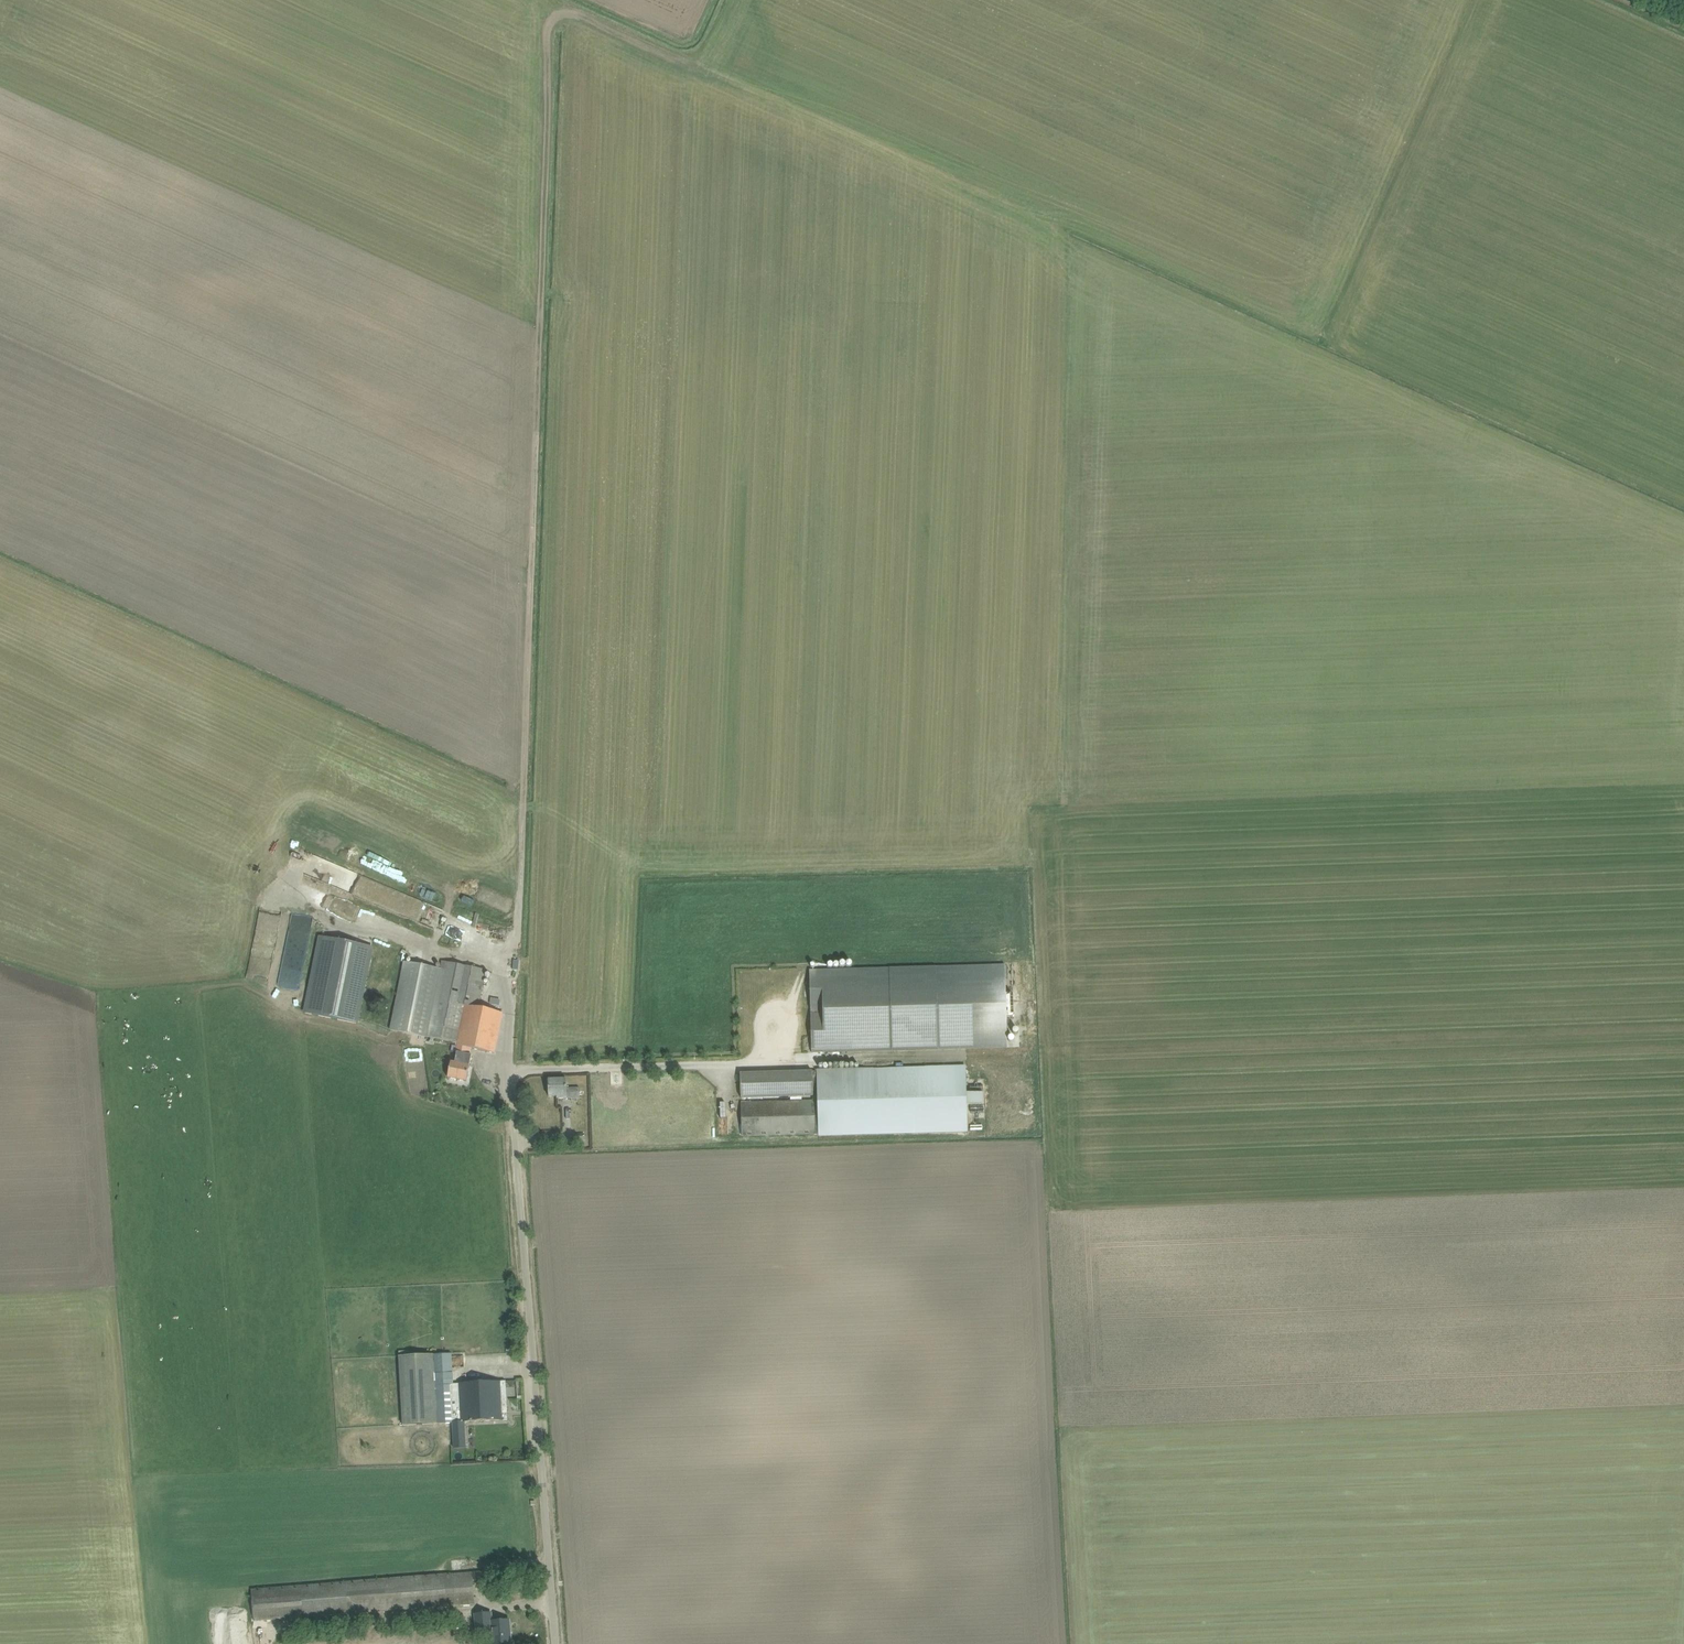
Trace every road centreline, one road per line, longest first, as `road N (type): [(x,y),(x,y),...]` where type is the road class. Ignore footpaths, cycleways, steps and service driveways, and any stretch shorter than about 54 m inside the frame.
road 1 (unclassified): [(548,1643),(508,1125)]

